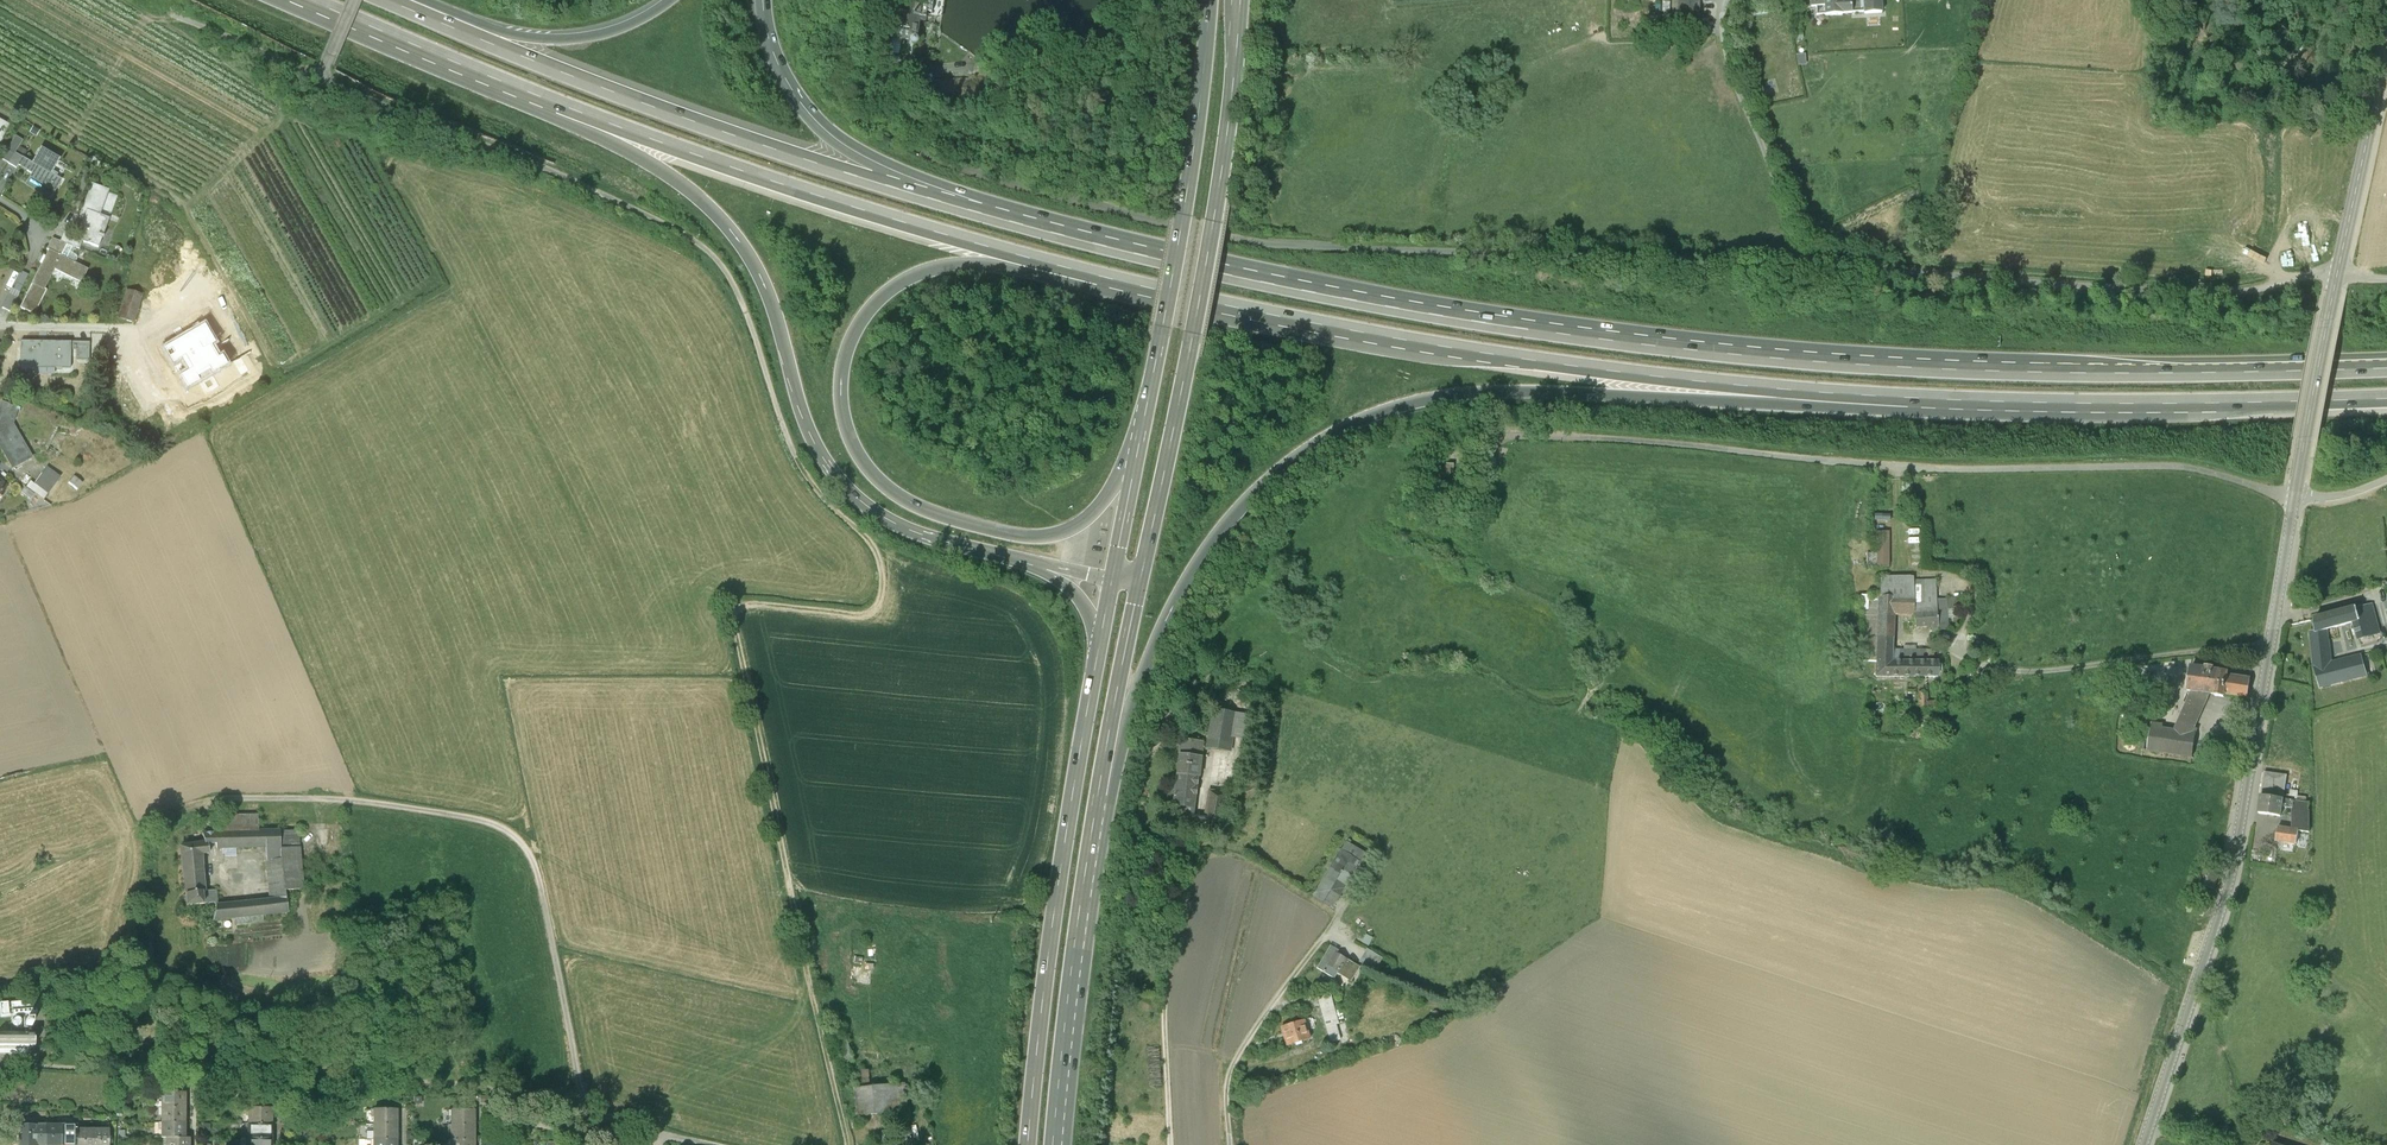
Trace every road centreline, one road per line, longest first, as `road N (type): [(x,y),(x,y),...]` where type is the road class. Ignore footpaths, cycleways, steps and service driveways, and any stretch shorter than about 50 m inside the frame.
road 1 (track): [(2338,274),(2246,294),(2183,294),(1797,258),(1498,256),(1256,238),(987,176),(898,137),(891,119),(898,80),(976,67)]
road 2 (motorway): [(2386,364),(2049,368),(1718,349),(1422,310),(979,209)]
road 3 (tertiary): [(2143,1144),(2235,850),(2305,436),(2386,45)]
road 4 (motorway): [(1105,759),(1197,562),(1262,484),(1323,439),(1389,411),(1485,392),(1787,390)]
road 5 (motorway): [(1146,414),(1093,515),(1039,538),(905,500),(866,466),(842,410),(842,369),(854,333),(902,281),(973,265),(1118,282)]
road 6 (track): [(878,558),(879,599),(865,613),(760,603),(734,613),(847,1144)]
road 7 (track): [(704,1144),(610,1118),(580,1089),(539,876),(508,833),(332,802),(207,805),(209,828)]
road 8 (motorway): [(549,101),(688,189),(740,242),(770,298),(805,422),(859,499),(914,531),(1048,566)]
road 9 (motorway): [(1118,282),(1343,330),(1787,390)]
road 10 (motorway): [(979,209),(666,108),(389,2)]
road 11 (motorway): [(1787,390),(2102,403),(2386,398)]
road 12 (motorway): [(549,101),(880,215),(1118,282)]
road 13 (primary): [(1140,585),(1215,224),(1240,0)]
road 14 (primary): [(1101,637),(1066,838),(1028,1144)]
road 15 (primary): [(1209,0),(1195,148),(1146,414)]
road 16 (primary): [(1054,1144),(1105,759)]
road 17 (track): [(1171,1144),(1165,980),(1208,761)]
road 18 (motorway): [(979,209),(855,151),(814,119),(775,54),(764,0)]
road 19 (motorway): [(668,0),(619,27),(550,38),(389,2)]
road 20 (track): [(1230,1144),(1229,1096),(1246,1046),(1347,903)]
road 21 (motorway): [(314,0),(549,101)]
road 22 (track): [(1797,258),(1722,37)]
road 23 (primary): [(1105,759),(1140,585)]
road 24 (primary): [(1146,414),(1113,580)]

